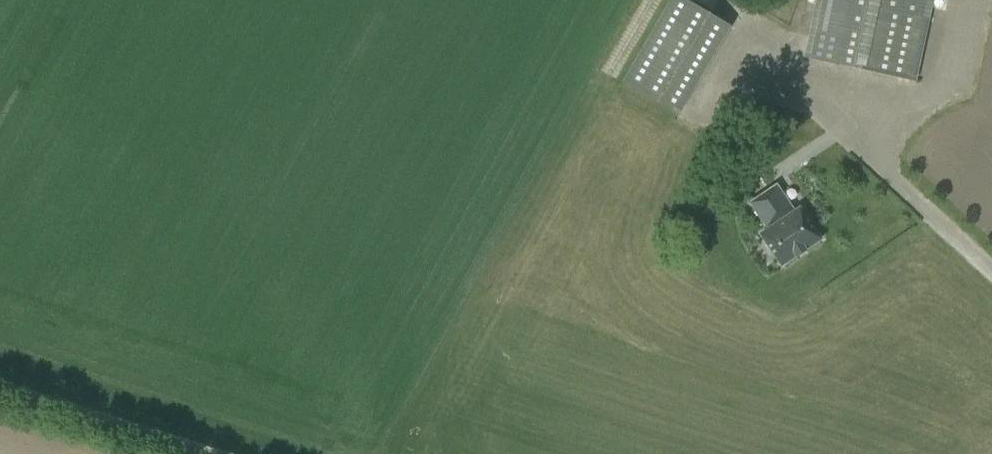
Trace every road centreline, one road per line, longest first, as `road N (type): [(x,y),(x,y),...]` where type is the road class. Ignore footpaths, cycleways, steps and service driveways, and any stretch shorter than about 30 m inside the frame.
road 1 (track): [(991,251),(825,98)]
road 2 (tertiary): [(196,453),(0,392)]

